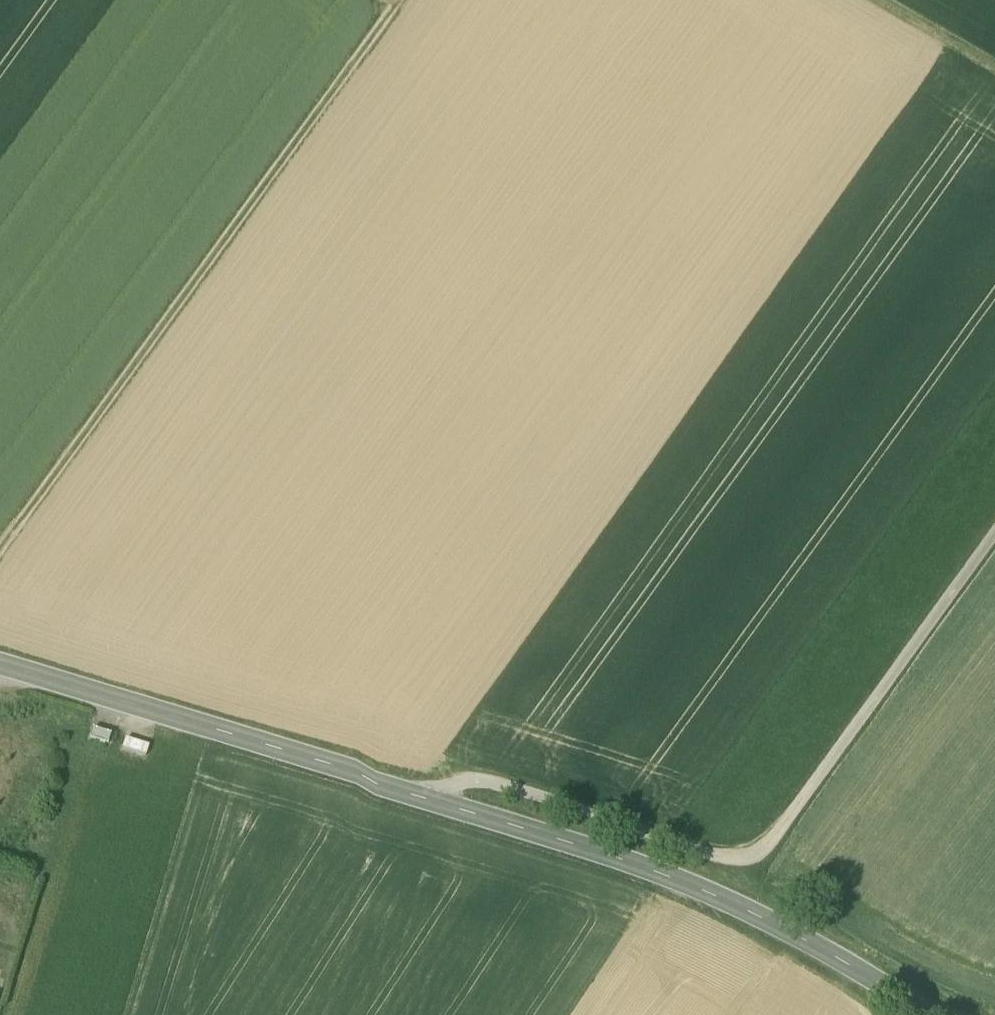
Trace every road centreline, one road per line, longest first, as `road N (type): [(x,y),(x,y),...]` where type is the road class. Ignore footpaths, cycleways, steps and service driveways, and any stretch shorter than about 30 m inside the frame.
road 1 (residential): [(0,676),(708,895),(922,1014)]
road 2 (track): [(440,807),(449,790),(484,784),(713,859),(752,862),(994,536)]
road 3 (track): [(0,560),(403,0)]

